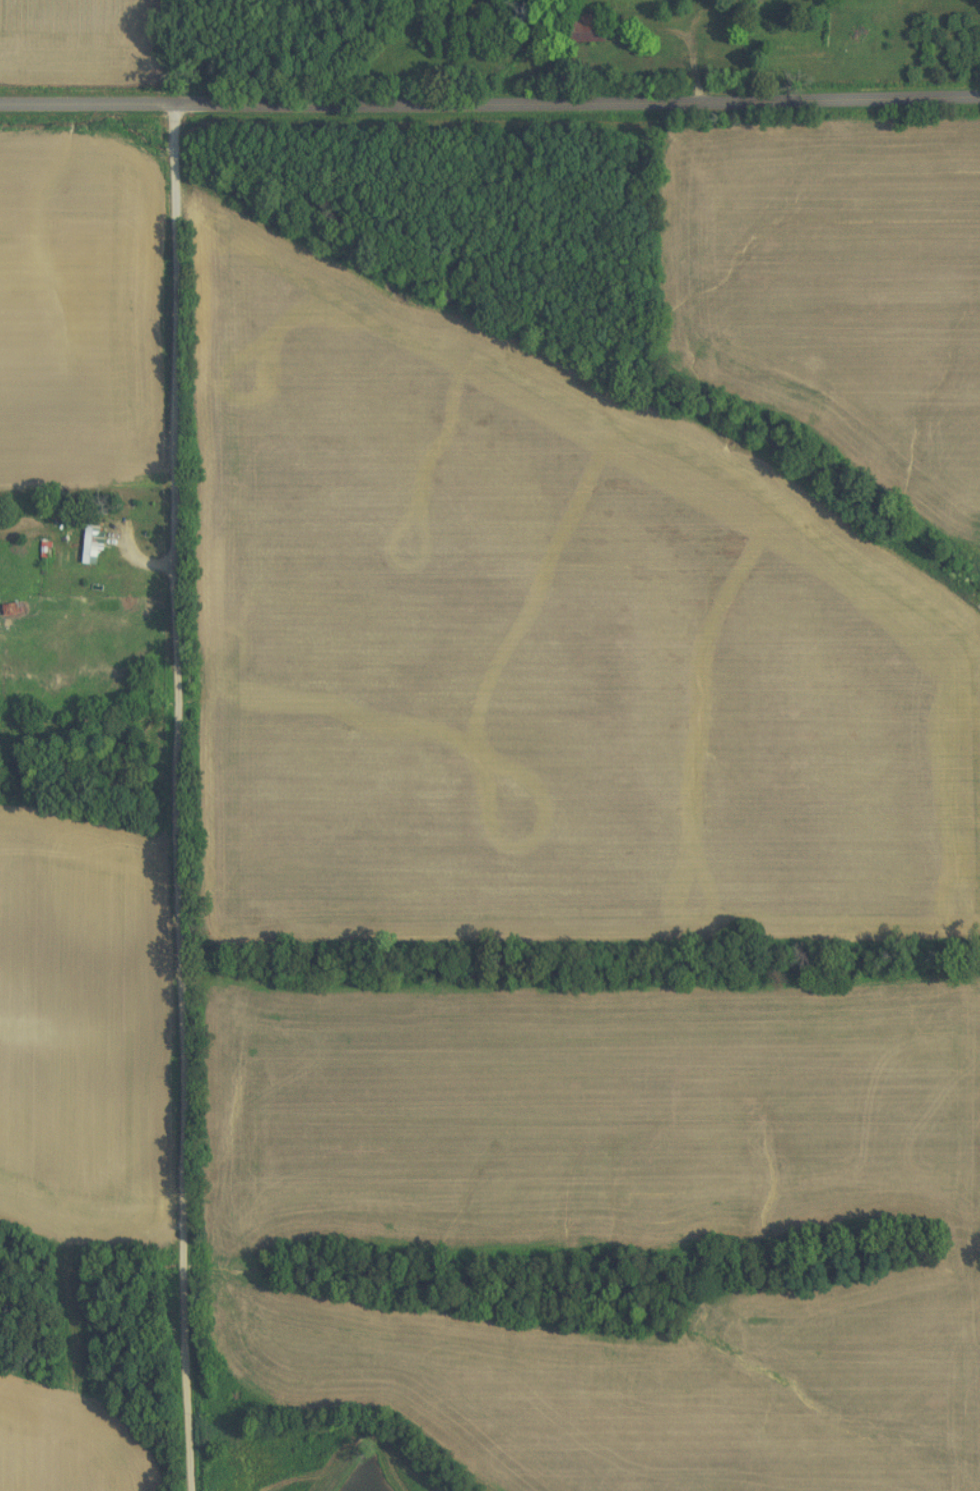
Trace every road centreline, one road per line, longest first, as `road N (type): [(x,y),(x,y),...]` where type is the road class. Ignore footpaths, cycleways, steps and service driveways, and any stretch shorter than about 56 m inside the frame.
road 1 (residential): [(0,103),(979,94)]
road 2 (residential): [(112,541),(132,563),(159,564),(174,529),(181,101)]

